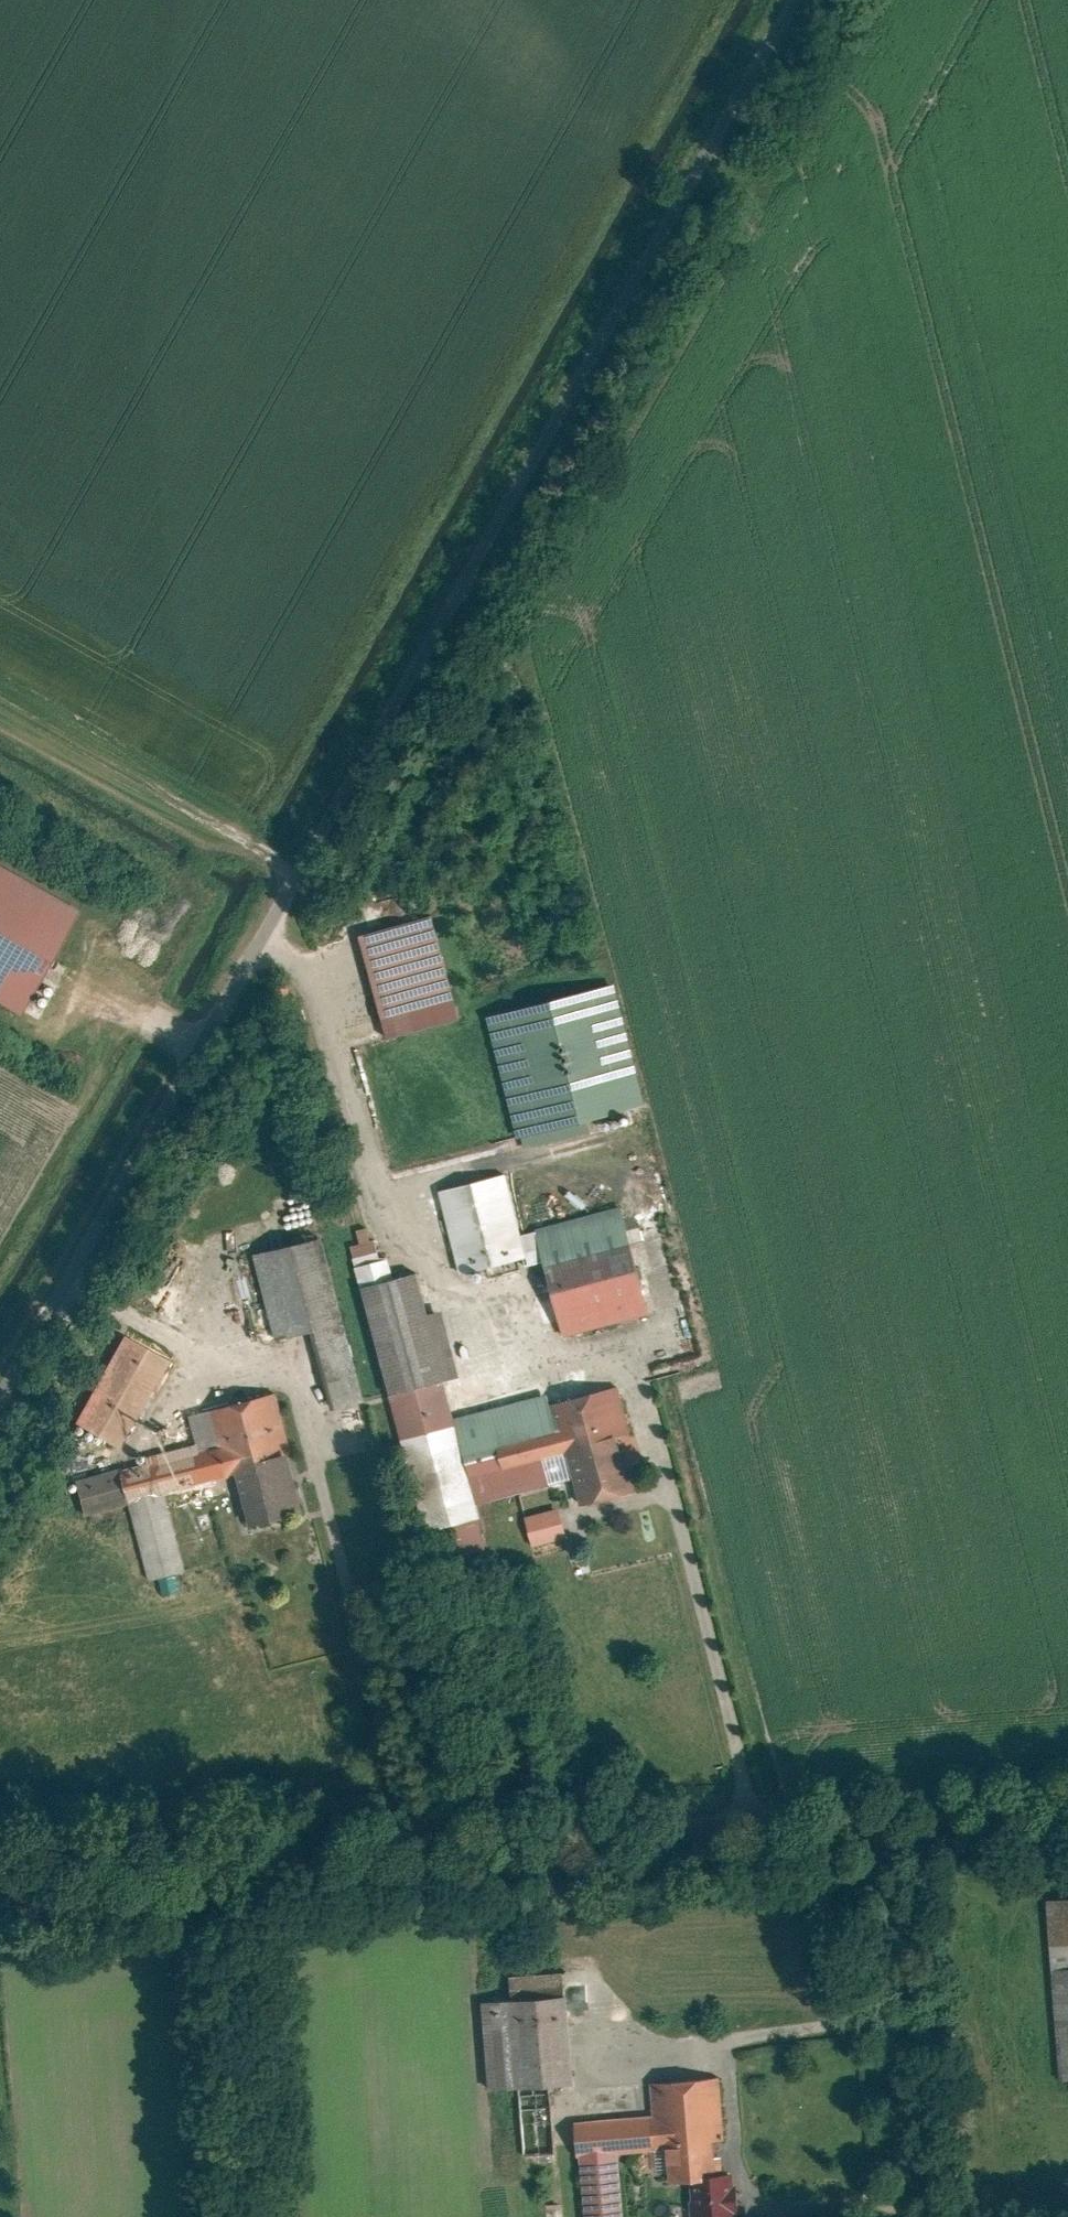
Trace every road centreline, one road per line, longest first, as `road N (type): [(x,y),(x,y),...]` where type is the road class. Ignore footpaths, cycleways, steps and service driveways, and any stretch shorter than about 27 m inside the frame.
road 1 (residential): [(795,0),(0,1404)]
road 2 (residential): [(0,1863),(1067,1795)]
road 3 (track): [(871,1809),(906,2216)]

